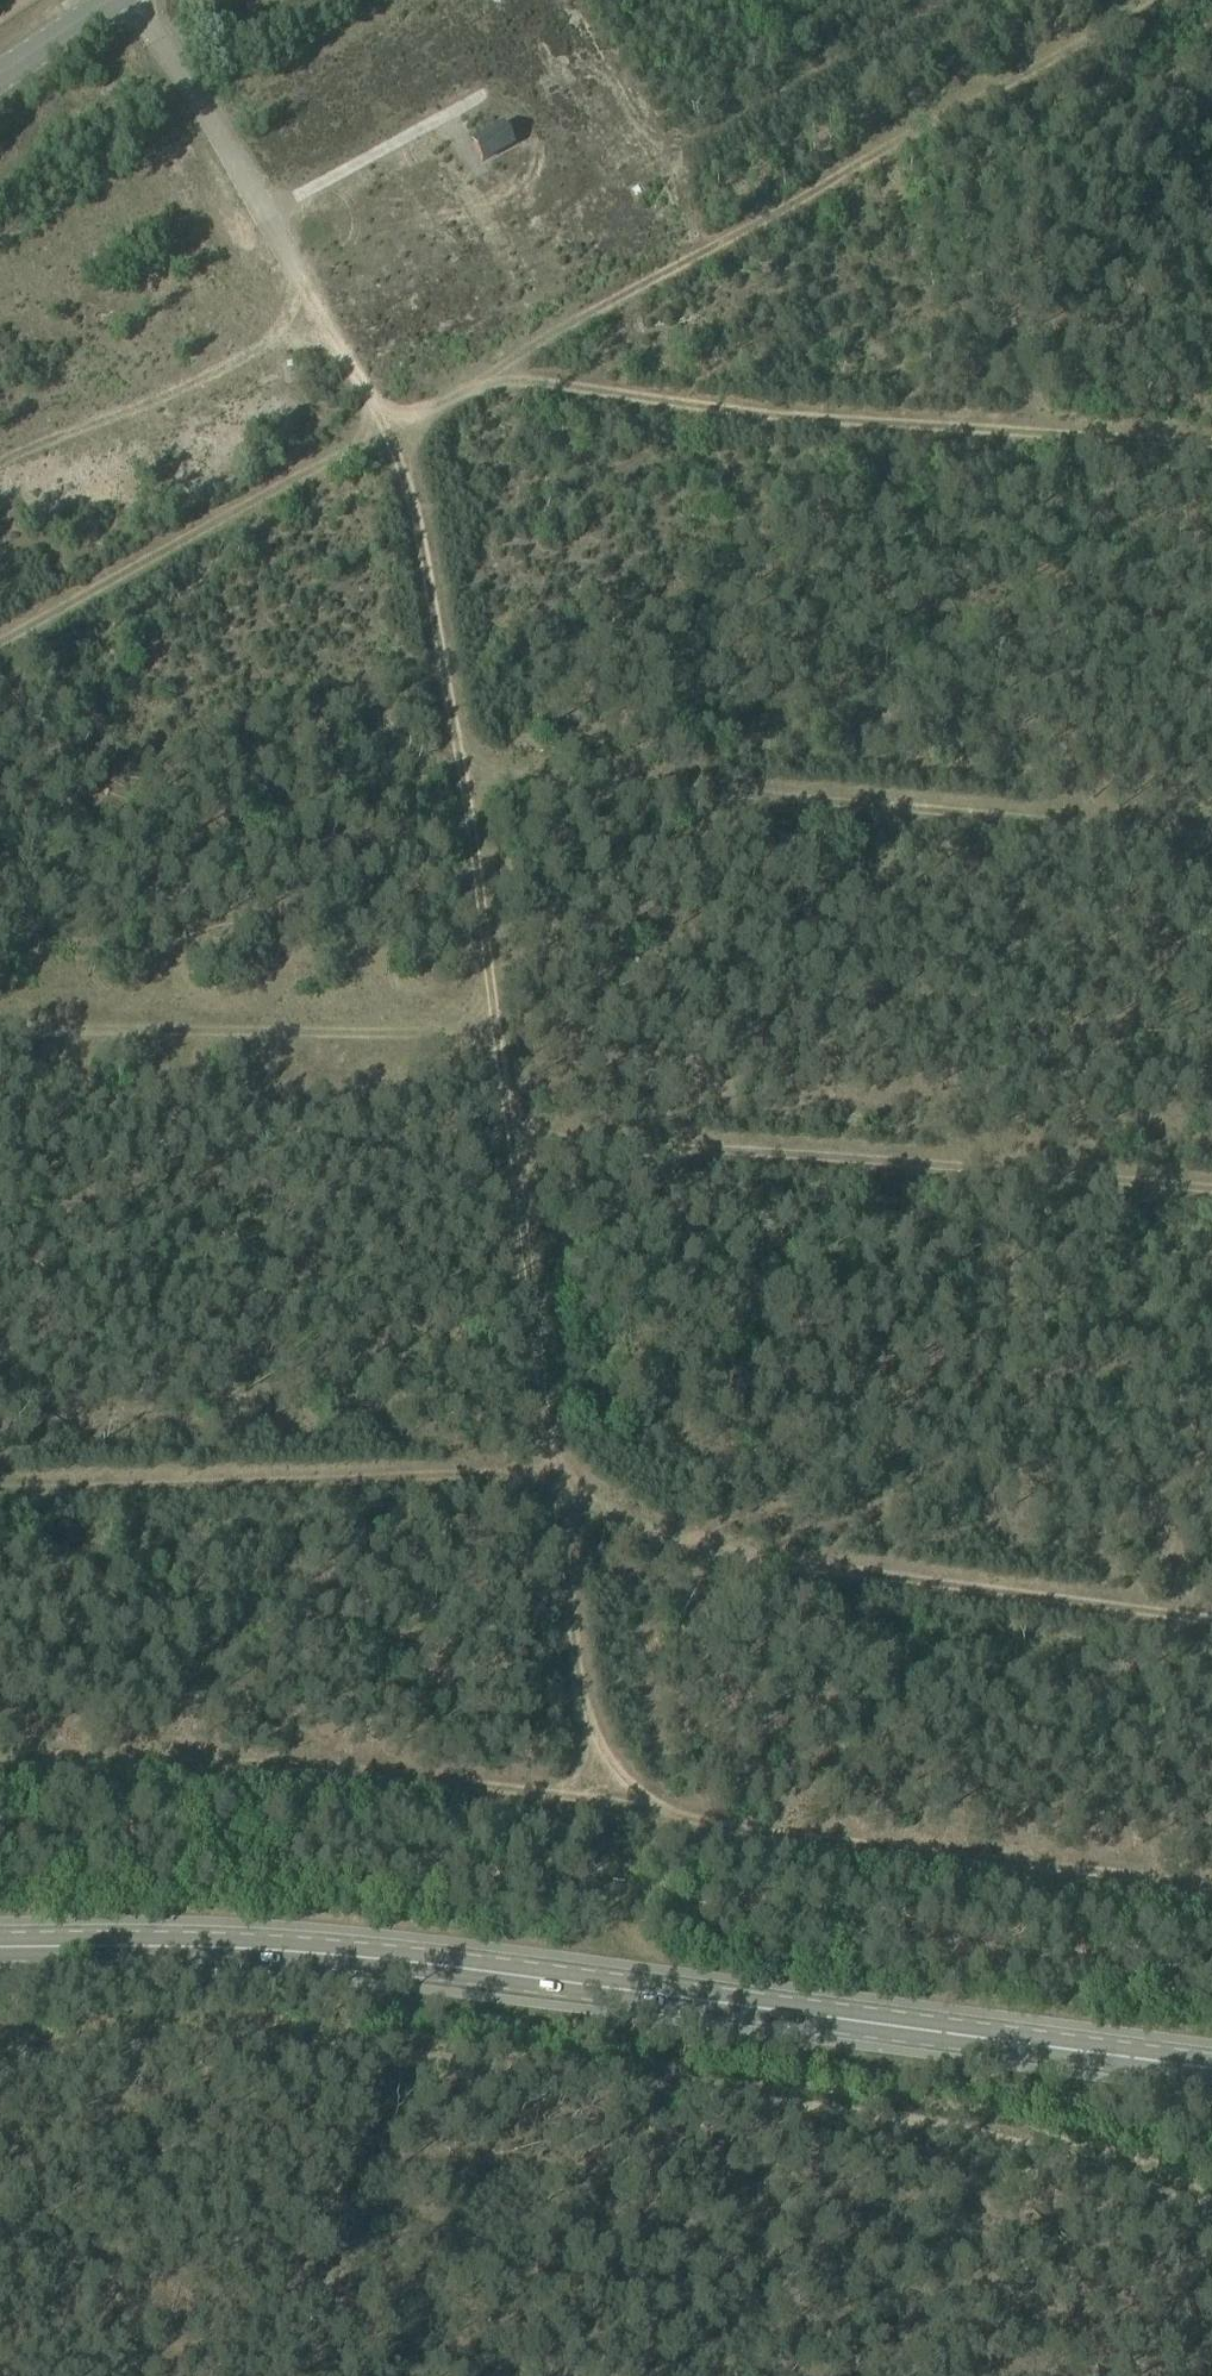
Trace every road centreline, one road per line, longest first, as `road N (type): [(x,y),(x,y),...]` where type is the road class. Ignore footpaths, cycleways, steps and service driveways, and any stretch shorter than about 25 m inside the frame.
road 1 (track): [(138,0),(386,432),(414,512),(462,772),(571,1657),(590,1745),(643,1807)]
road 2 (track): [(1161,0),(0,641)]
road 3 (track): [(0,1487),(551,1472),(659,1537),(738,1556),(1211,1623)]
road 4 (track): [(1211,2243),(186,2085),(0,2079)]
road 5 (primary): [(0,1948),(373,1956),(1211,2069)]
road 6 (track): [(462,772),(1211,840)]
road 7 (track): [(485,376),(805,419),(1211,444)]
road 8 (track): [(511,1139),(850,1156),(1211,1191)]
road 9 (track): [(0,1769),(251,1764),(643,1807)]
road 10 (track): [(643,1807),(1211,1885)]
road 11 (track): [(0,1030),(492,1022)]
road 12 (track): [(322,318),(0,474)]

